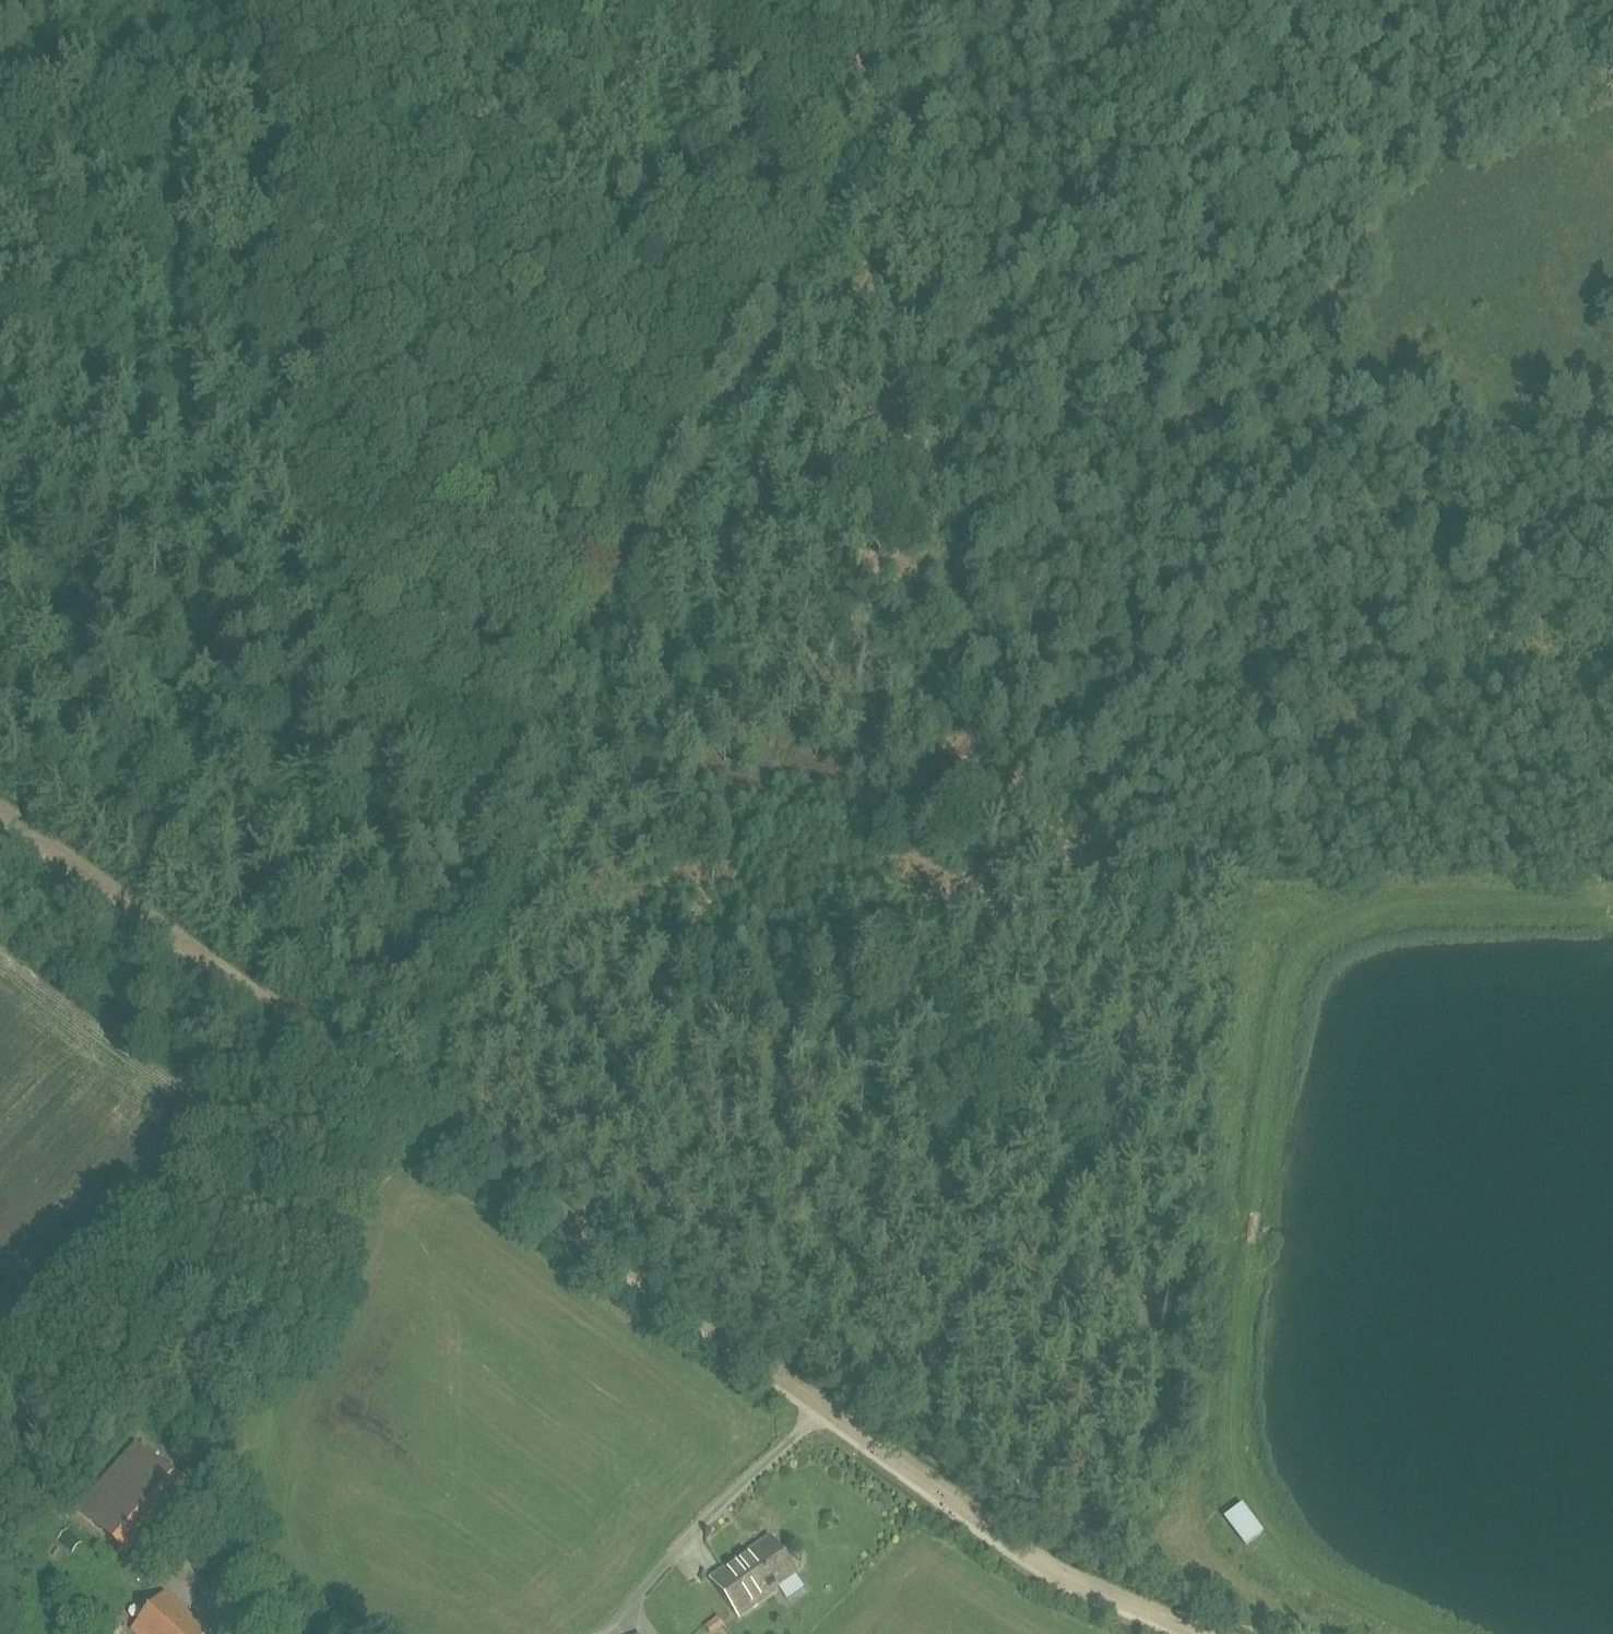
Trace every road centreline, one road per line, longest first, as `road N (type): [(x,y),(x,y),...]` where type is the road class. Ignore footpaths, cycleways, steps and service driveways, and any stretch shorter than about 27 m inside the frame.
road 1 (track): [(1198,1633),(1021,1550),(0,809)]
road 2 (track): [(274,1019),(199,1192),(0,1398)]
road 3 (track): [(1612,919),(1358,919)]

